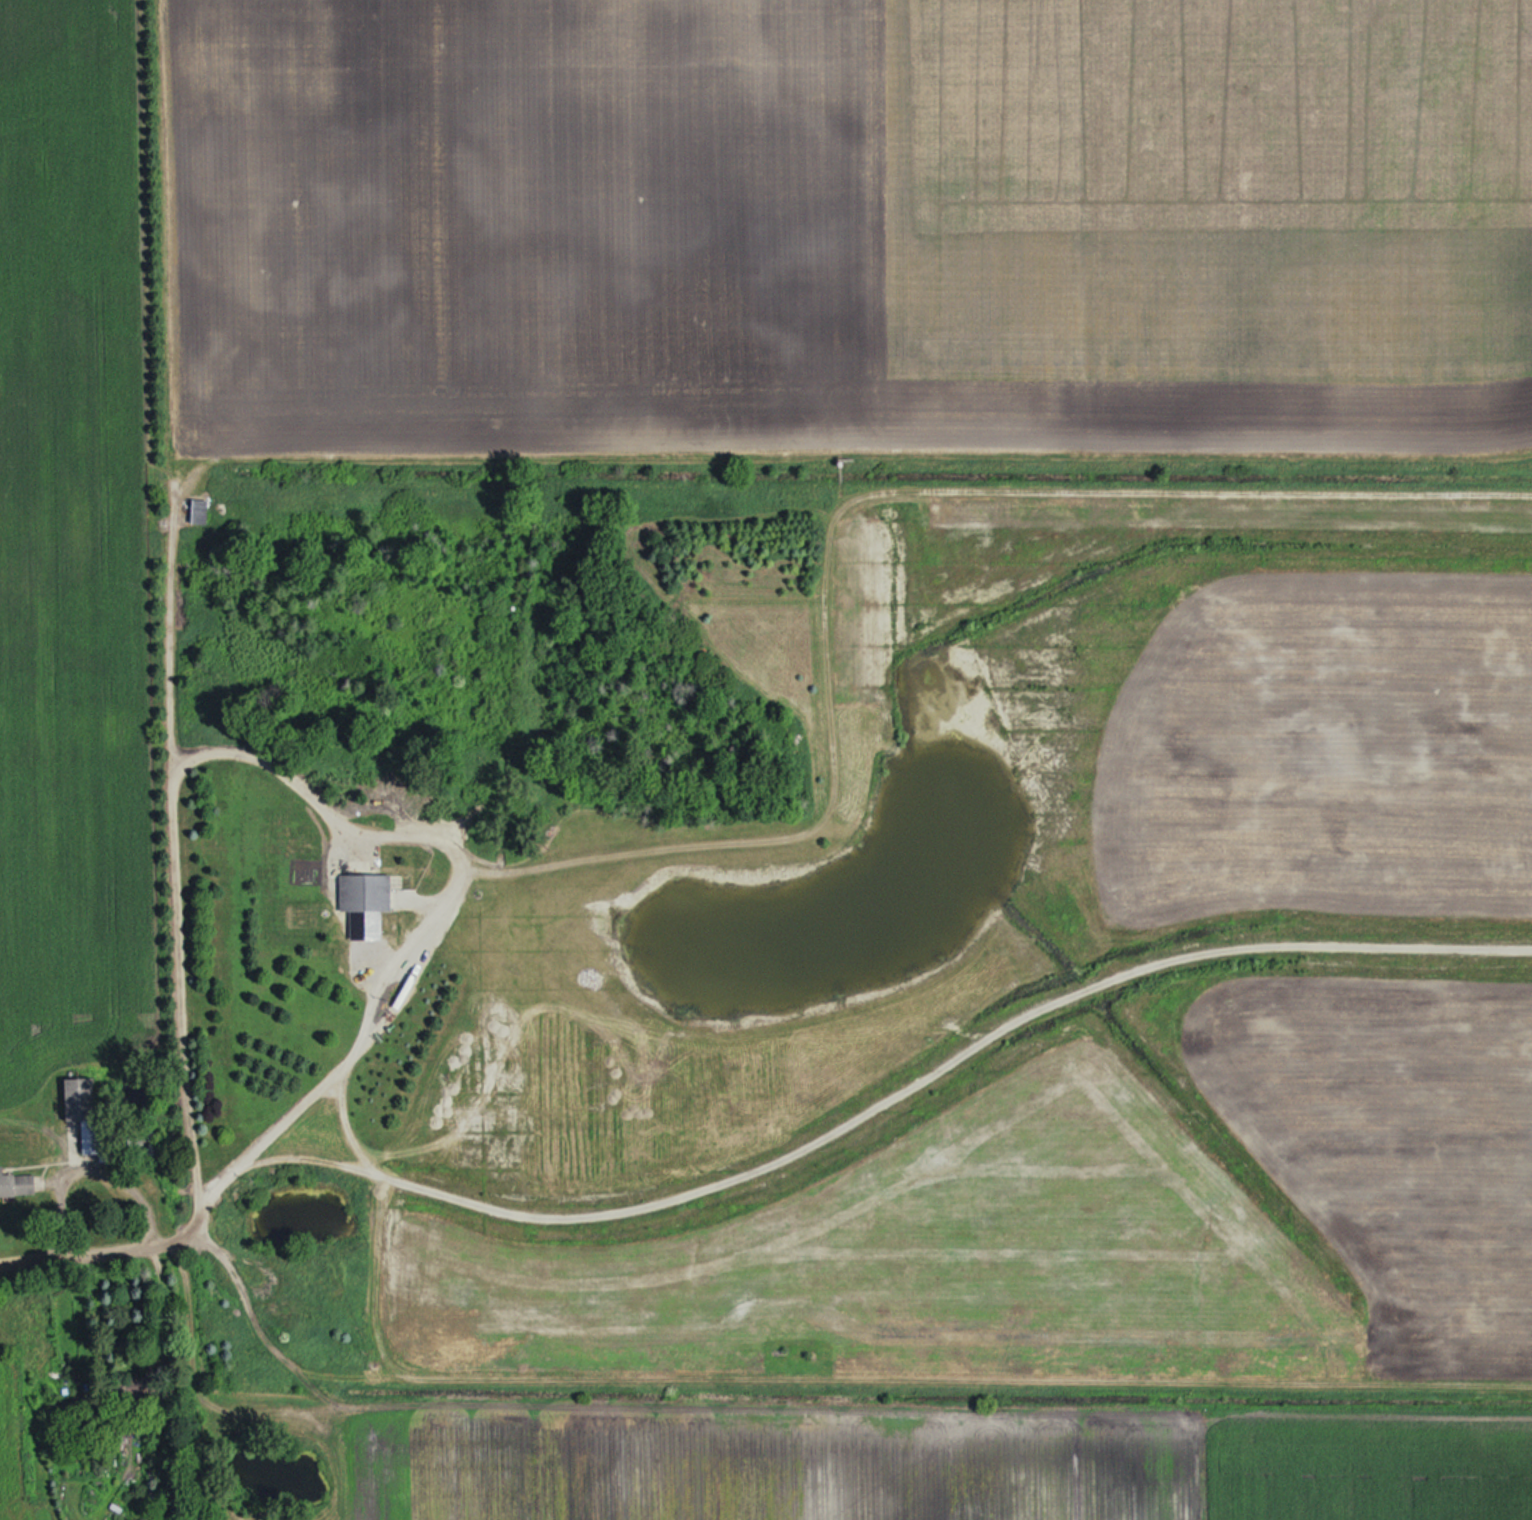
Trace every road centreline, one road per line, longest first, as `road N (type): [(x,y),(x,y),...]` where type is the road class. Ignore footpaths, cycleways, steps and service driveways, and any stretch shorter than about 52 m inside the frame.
road 1 (residential): [(0,1255),(188,1231)]

